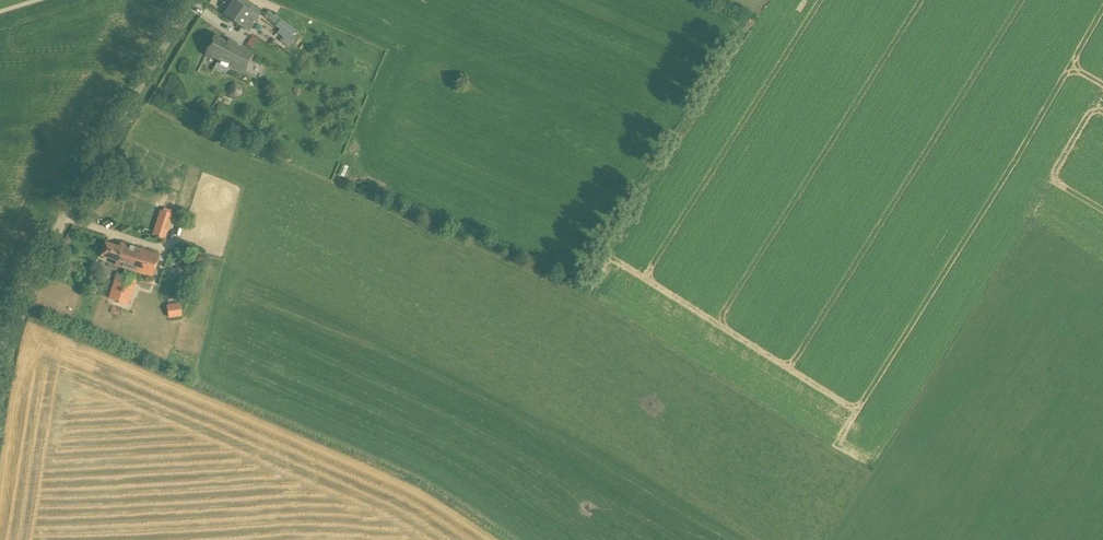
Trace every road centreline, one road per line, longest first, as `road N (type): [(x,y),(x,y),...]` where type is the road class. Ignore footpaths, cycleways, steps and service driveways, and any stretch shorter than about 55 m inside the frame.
road 1 (unclassified): [(0,384),(37,269),(195,0)]

